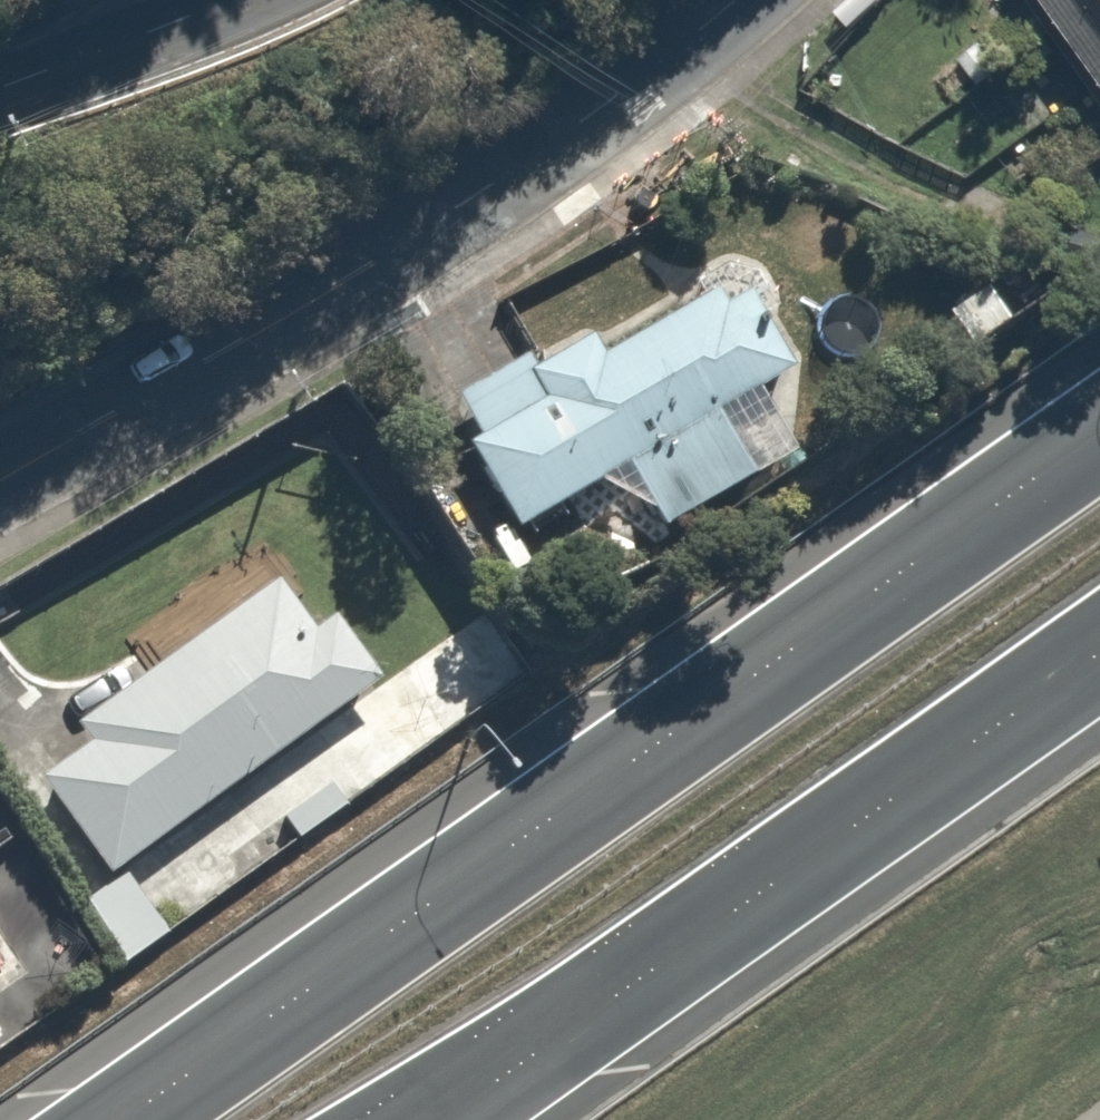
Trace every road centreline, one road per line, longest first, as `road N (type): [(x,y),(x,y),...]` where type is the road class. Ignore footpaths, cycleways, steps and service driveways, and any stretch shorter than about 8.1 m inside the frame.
road 1 (trunk): [(145,1119),(1099,432)]
road 2 (residential): [(0,473),(255,327),(703,40),(745,0)]
road 3 (trunk): [(1099,652),(424,1119)]
road 4 (residential): [(223,0),(0,85)]

